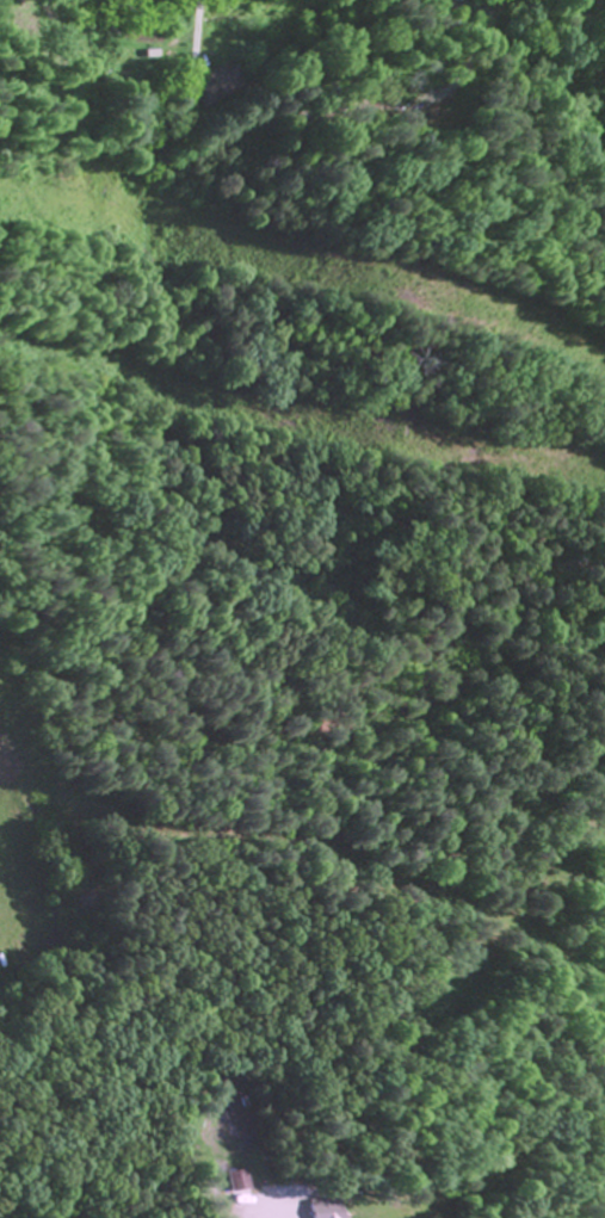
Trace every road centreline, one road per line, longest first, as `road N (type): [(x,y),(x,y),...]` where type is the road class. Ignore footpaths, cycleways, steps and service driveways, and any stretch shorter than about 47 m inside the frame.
road 1 (residential): [(334,1217),(325,1181),(323,930)]
road 2 (residential): [(323,1136),(221,1041)]

